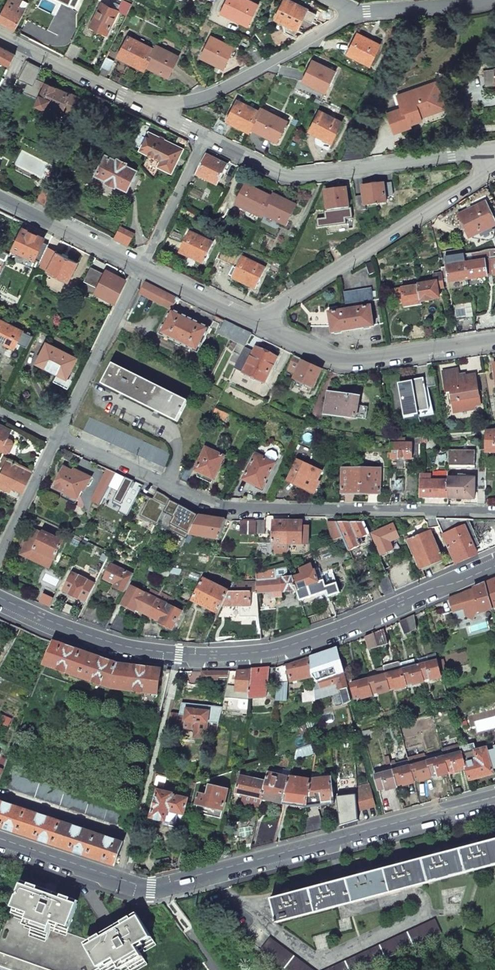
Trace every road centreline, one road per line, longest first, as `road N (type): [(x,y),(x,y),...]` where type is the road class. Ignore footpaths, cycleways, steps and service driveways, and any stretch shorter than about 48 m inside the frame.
road 1 (residential): [(0,601),(118,647),(224,655),(275,650),(494,564)]
road 2 (tertiary): [(0,842),(131,886),(159,887),(494,800)]
road 3 (residential): [(59,434),(235,509),(494,513)]
road 4 (residential): [(494,151),(284,176),(204,136)]
road 5 (residential): [(262,323),(494,166)]
road 6 (residential): [(494,342),(356,363),(262,323)]
road 7 (residential): [(358,12),(205,97),(158,113)]
road 8 (residential): [(140,268),(59,434)]
road 9 (residential): [(140,268),(0,196)]
road 10 (residential): [(158,113),(26,45)]
road 11 (residential): [(204,136),(140,268)]
road 12 (residential): [(59,434),(0,556)]
road 13 (residential): [(262,323),(140,268)]
road 14 (residential): [(358,12),(482,2)]

